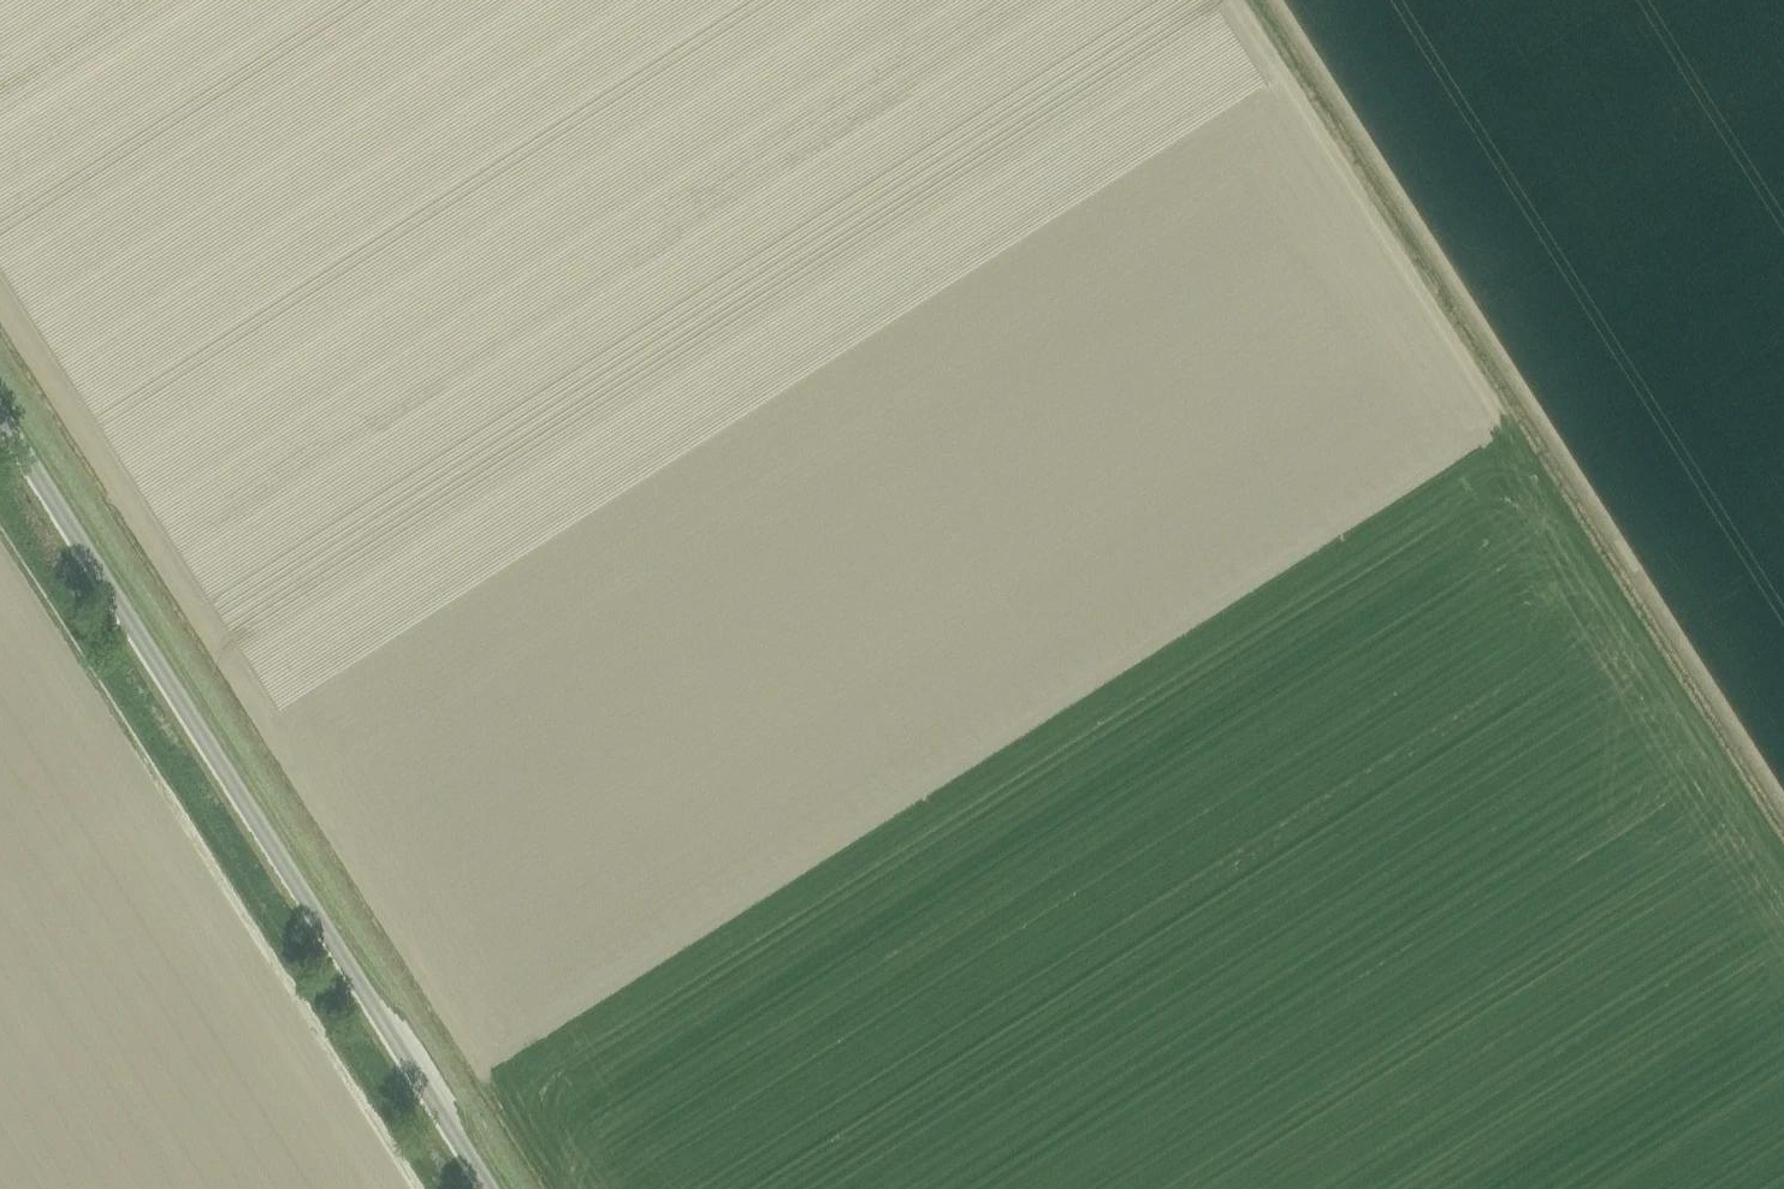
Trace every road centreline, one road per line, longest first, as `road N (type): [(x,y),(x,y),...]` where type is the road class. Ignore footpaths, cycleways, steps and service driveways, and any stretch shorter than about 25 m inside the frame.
road 1 (unclassified): [(488,1188),(0,418)]

